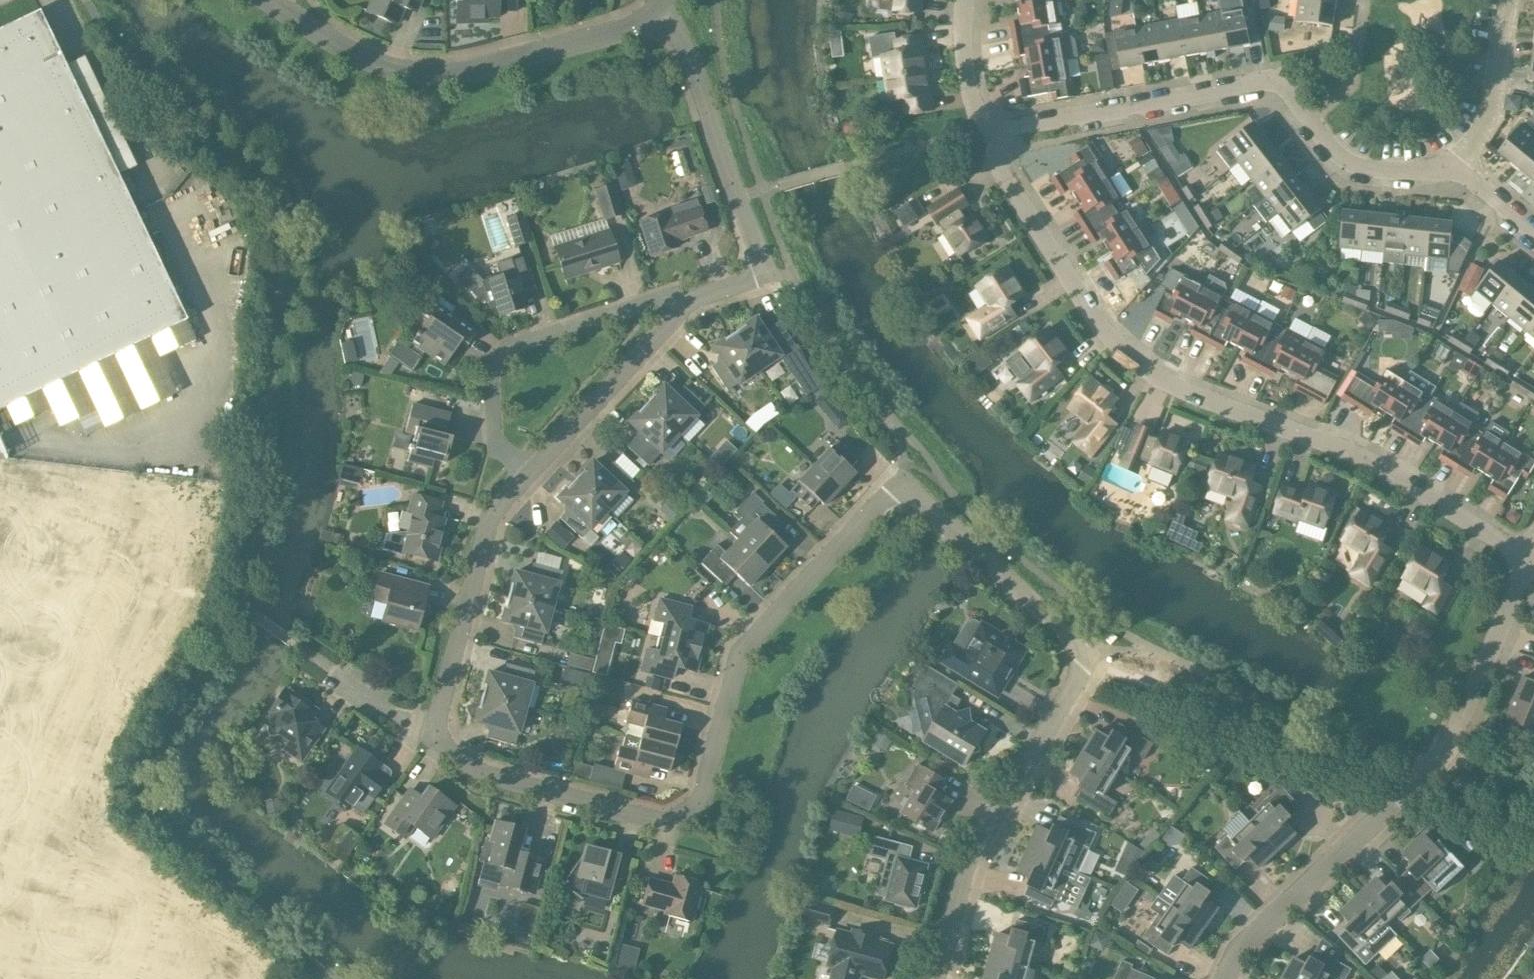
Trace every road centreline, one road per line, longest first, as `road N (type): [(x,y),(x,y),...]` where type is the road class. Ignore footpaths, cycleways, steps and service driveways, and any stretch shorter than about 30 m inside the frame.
road 1 (residential): [(961,978),(980,888),(1082,656),(1069,634),(898,483),(743,652),(704,787),(687,812),(655,820),(510,782),(432,738)]
road 2 (residential): [(1528,559),(1325,441),(1170,389),(1120,340),(984,135)]
road 3 (residential): [(1224,978),(1239,948),(1443,760),(1528,559)]
road 4 (residential): [(1458,164),(1397,171),(1352,162),(1290,92),(1268,82),(984,135)]
road 5 (residential): [(657,8),(624,28),(472,70),(419,74),(363,59),(268,0)]
road 6 (residential): [(693,298),(744,282),(758,254),(691,58),(657,8)]
road 7 (residential): [(528,474),(496,438),(499,356),(521,342),(663,298),(693,298)]
road 8 (residential): [(432,738),(488,523),(528,474)]
road 9 (residential): [(528,474),(693,298)]
road 10 (residential): [(1458,164),(1490,119),(1508,6)]
road 11 (residential): [(984,135),(966,52),(966,0)]
road 12 (residential): [(432,738),(331,669)]

